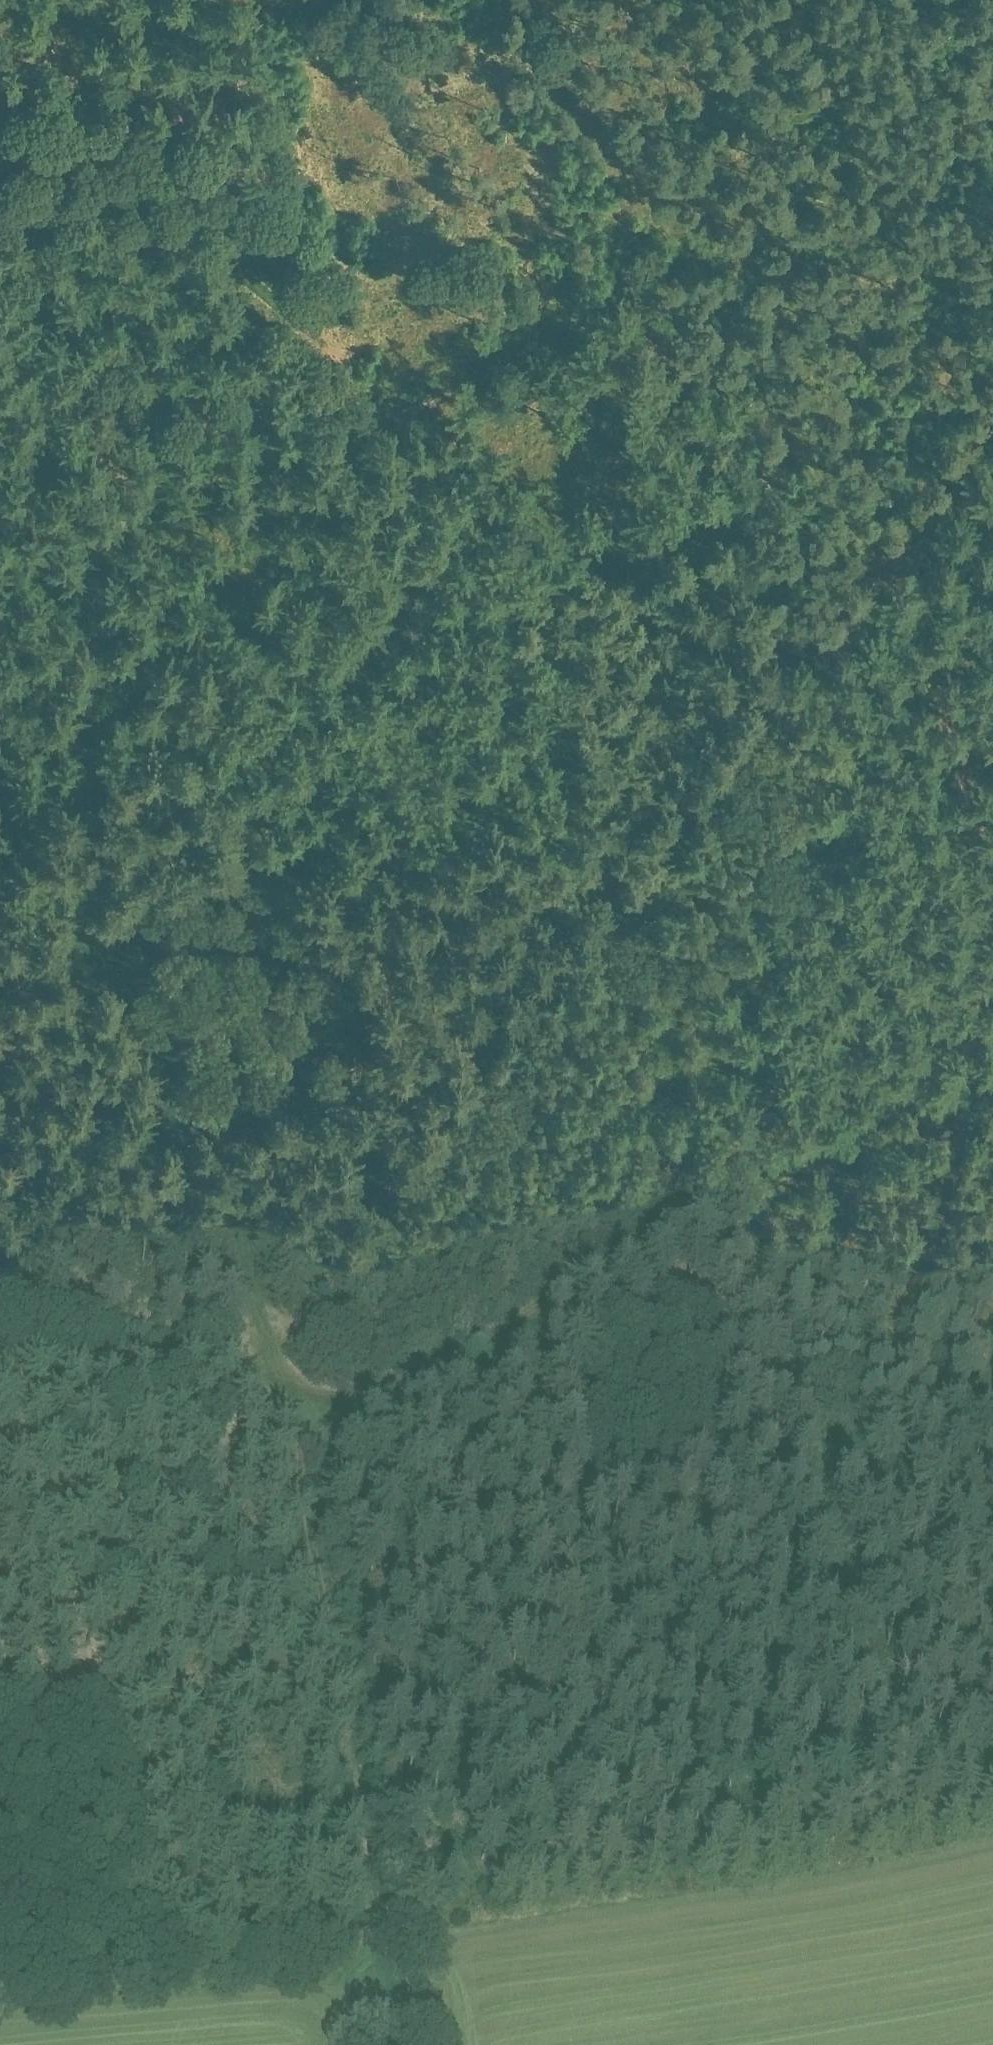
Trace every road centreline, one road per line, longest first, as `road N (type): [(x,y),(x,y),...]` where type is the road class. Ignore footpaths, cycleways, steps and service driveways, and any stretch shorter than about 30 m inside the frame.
road 1 (track): [(992,1087),(740,1200),(359,1403),(315,1407),(311,1386),(238,1371),(0,1370)]
road 2 (track): [(0,762),(212,986),(279,1218),(359,1403)]
road 3 (track): [(740,1200),(776,1307),(911,1832)]
road 4 (track): [(330,1406),(315,1538),(348,1633),(372,1897),(409,2044)]
road 5 (track): [(346,1372),(494,1140)]
road 6 (track): [(992,1453),(818,1490)]

